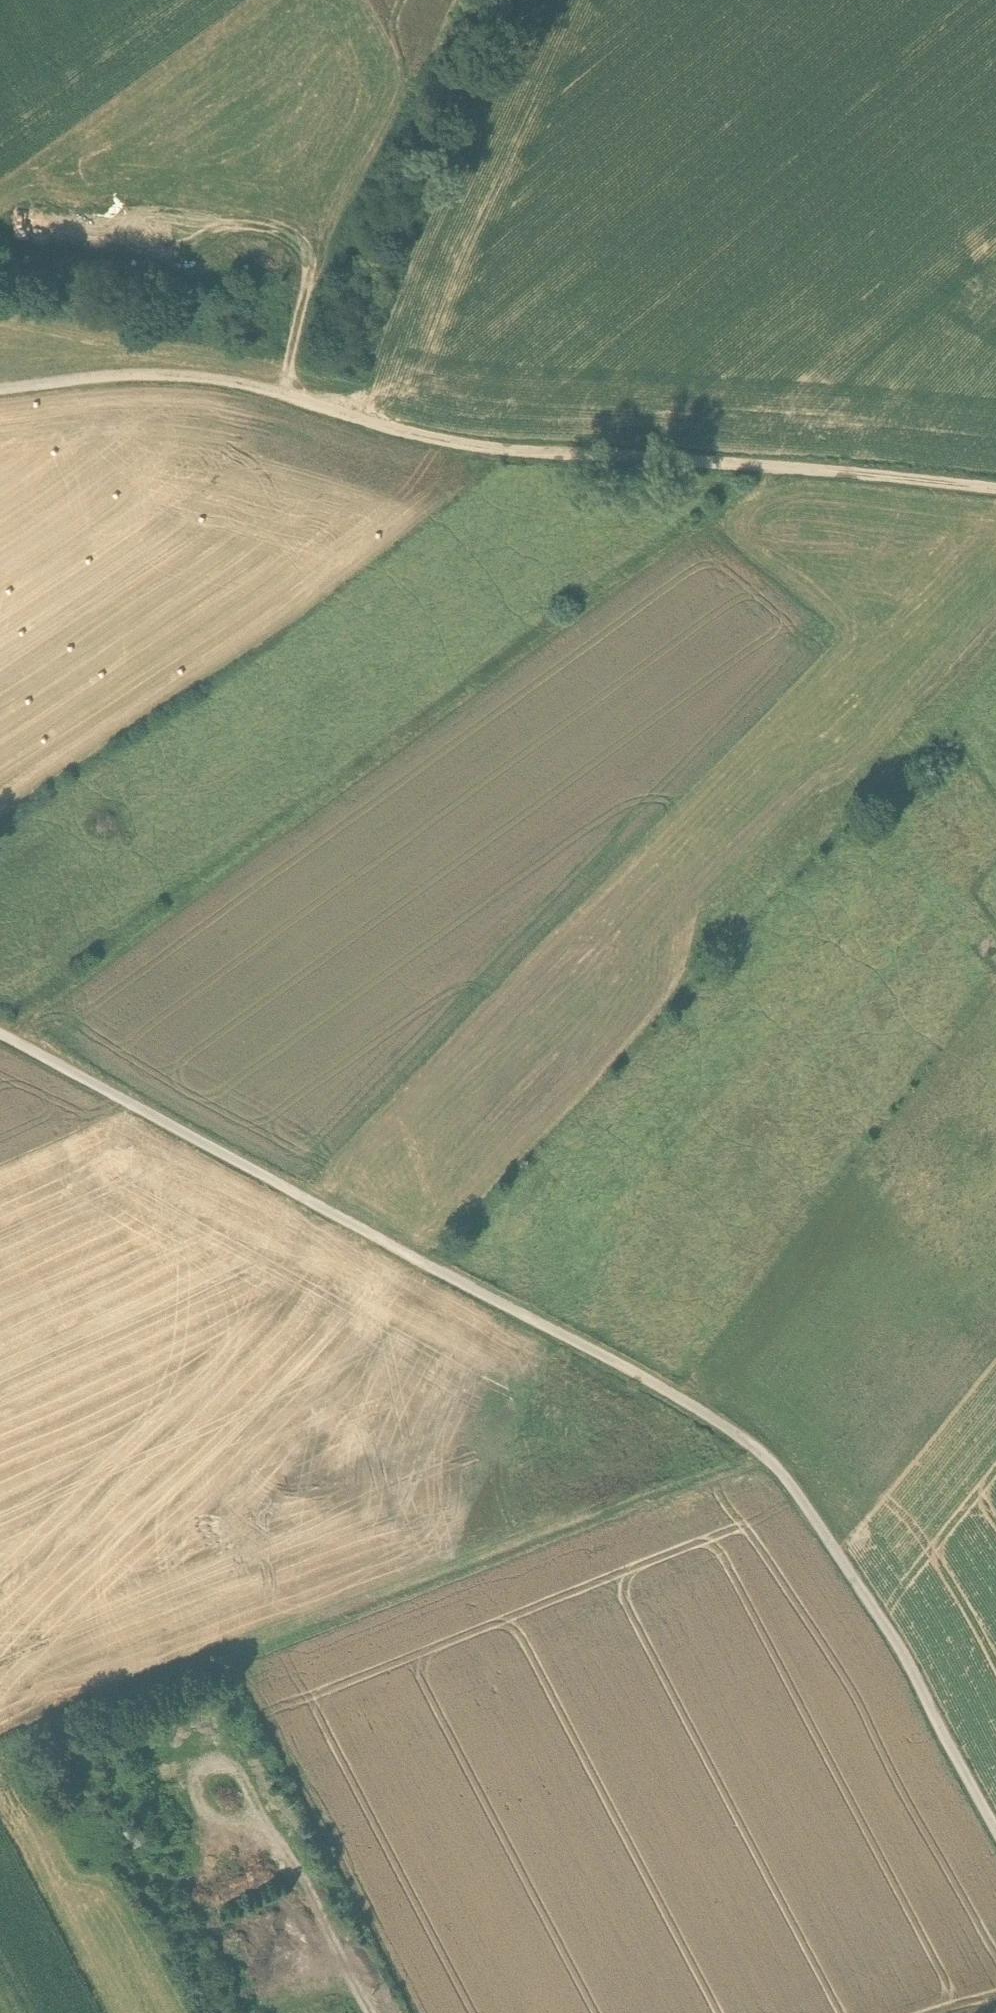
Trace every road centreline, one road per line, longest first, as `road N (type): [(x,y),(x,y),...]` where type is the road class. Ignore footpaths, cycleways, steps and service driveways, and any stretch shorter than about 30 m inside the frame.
road 1 (track): [(0,1036),(692,1400),(766,1453),(806,1495),(995,1813)]
road 2 (track): [(0,386),(154,373),(211,377),(443,438),(995,486)]
road 3 (track): [(208,1809),(244,1820),(290,1865),(368,2012)]

